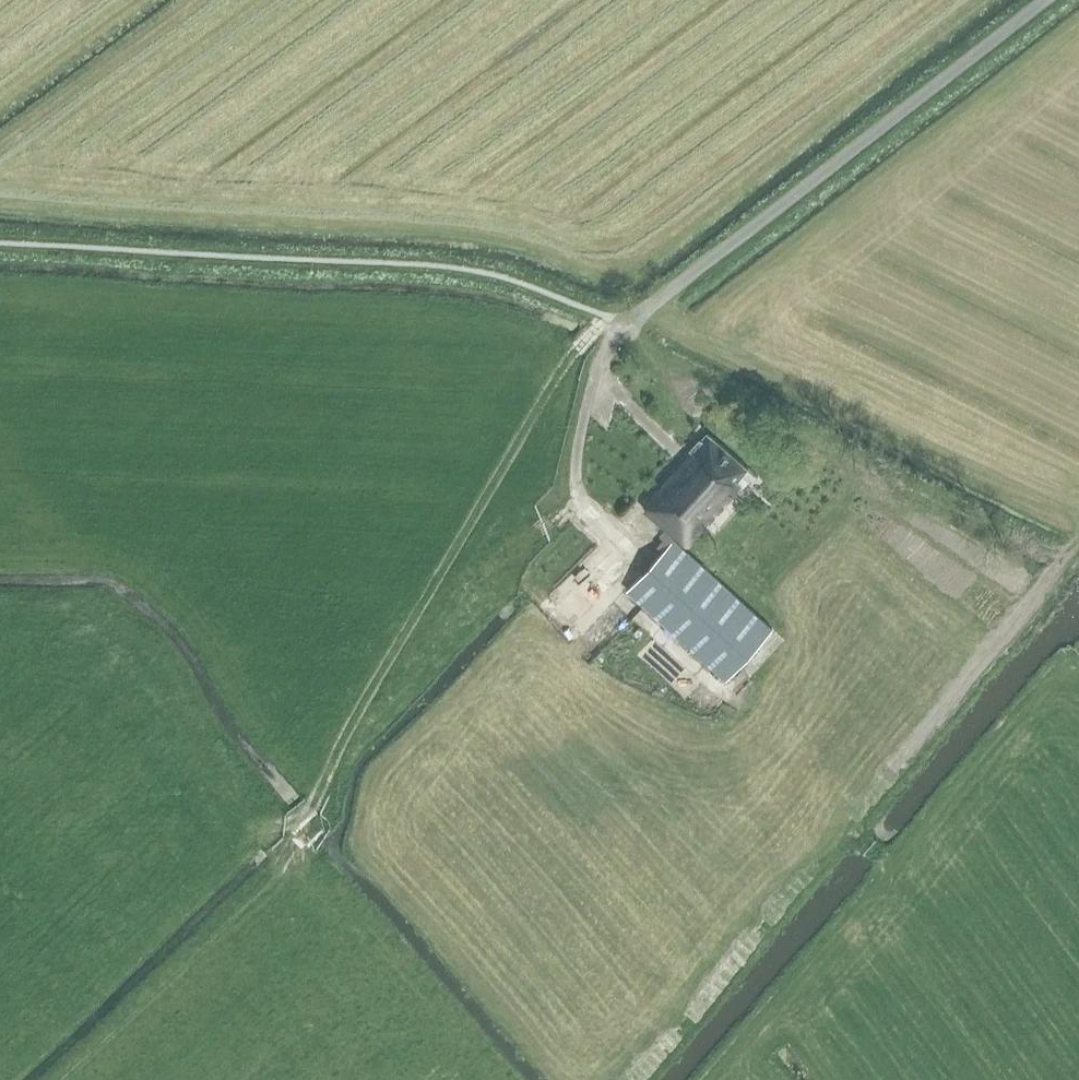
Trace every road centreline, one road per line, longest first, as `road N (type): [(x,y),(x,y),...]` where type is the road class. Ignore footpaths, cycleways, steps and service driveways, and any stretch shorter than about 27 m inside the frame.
road 1 (unclassified): [(1045,0),(624,323)]

